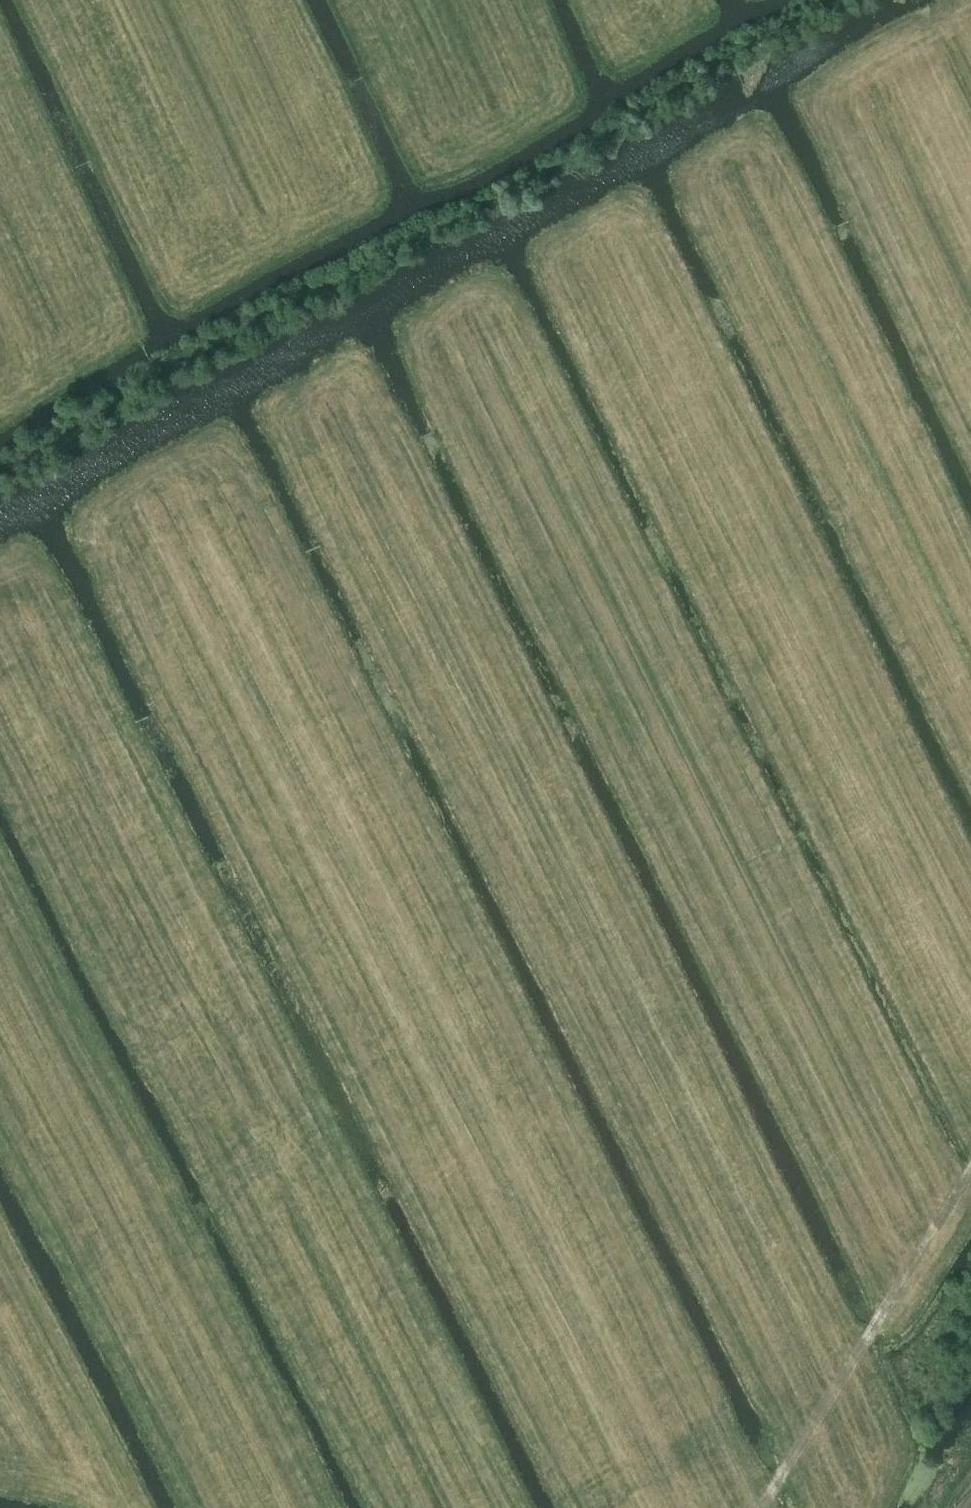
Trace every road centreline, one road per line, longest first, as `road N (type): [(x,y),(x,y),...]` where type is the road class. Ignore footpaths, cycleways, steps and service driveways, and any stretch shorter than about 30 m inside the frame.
road 1 (track): [(761,1507),(970,1171)]

